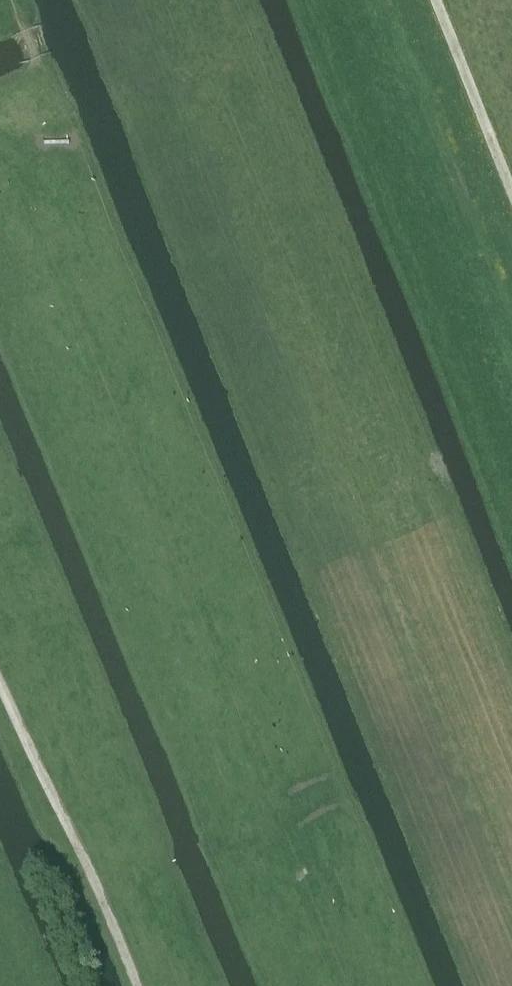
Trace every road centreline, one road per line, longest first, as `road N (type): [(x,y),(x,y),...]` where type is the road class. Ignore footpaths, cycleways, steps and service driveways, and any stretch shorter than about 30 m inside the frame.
road 1 (track): [(0,686),(135,985)]
road 2 (track): [(435,0),(511,193)]

